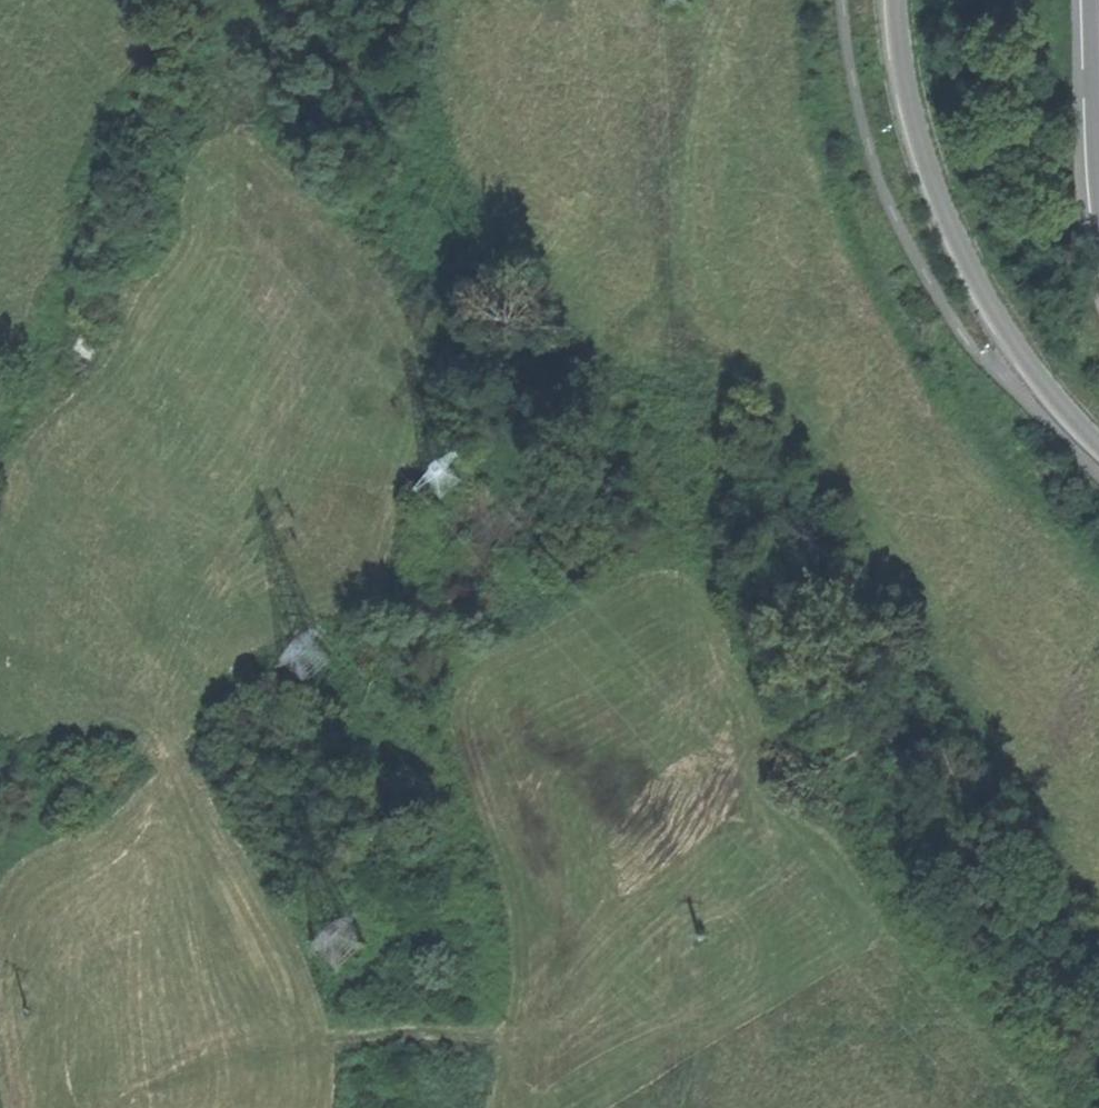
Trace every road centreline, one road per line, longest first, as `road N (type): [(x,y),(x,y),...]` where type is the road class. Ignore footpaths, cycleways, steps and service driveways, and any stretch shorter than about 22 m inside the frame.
road 1 (trunk): [(896,0),(911,118),(965,260),(1062,409),(1098,446)]
road 2 (track): [(88,1107),(222,1041),(264,1029),(363,1025),(484,1041)]
road 3 (secondary): [(1093,0),(1098,197)]

